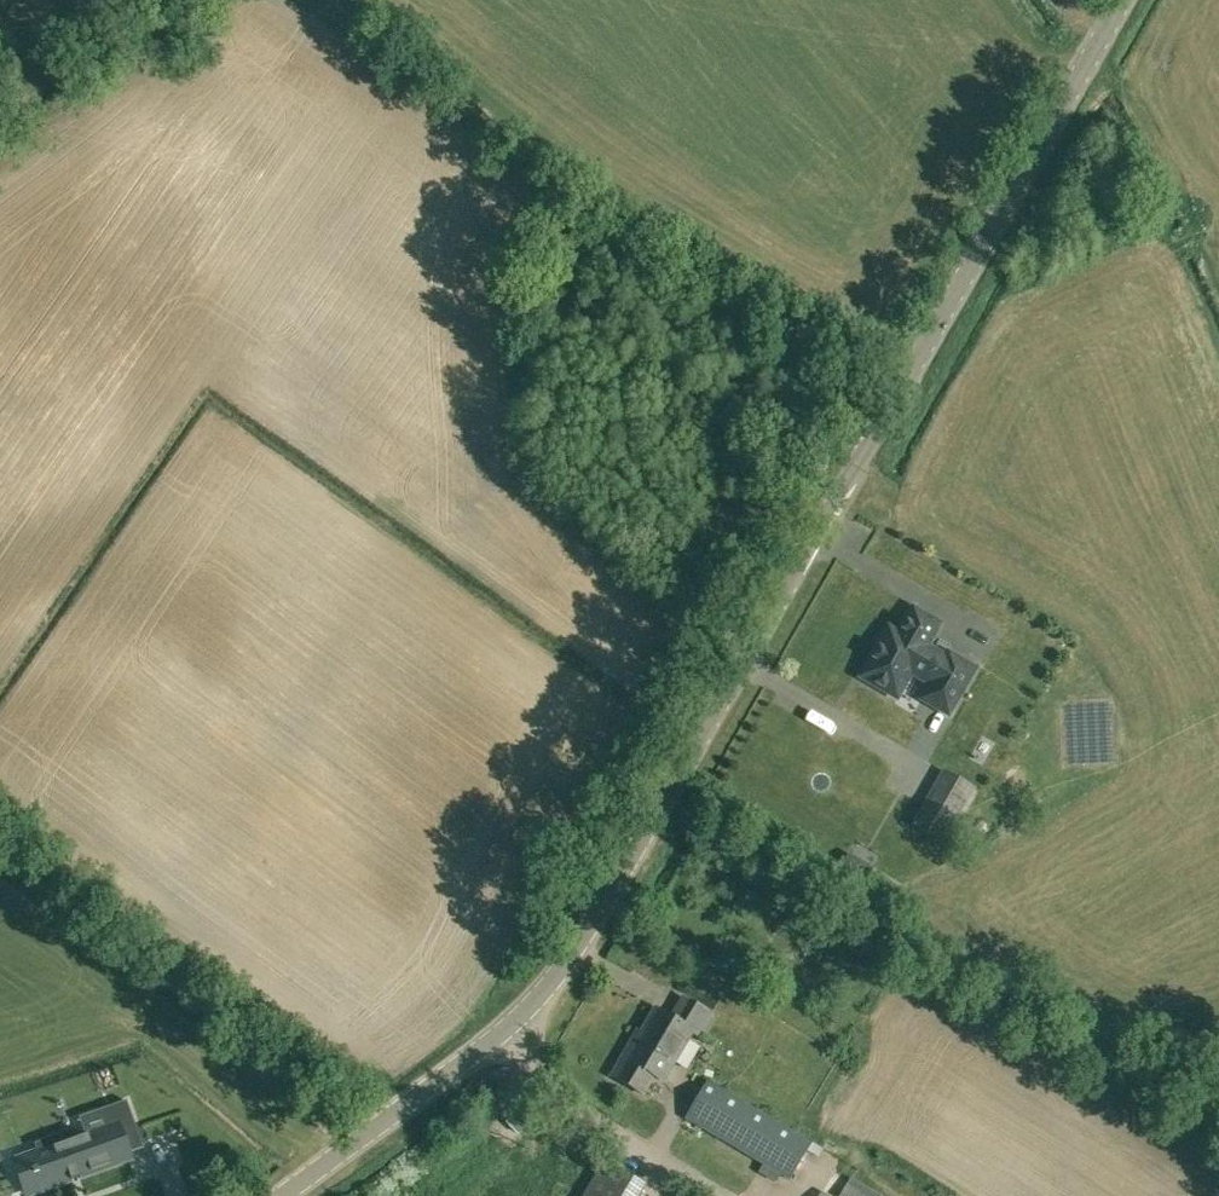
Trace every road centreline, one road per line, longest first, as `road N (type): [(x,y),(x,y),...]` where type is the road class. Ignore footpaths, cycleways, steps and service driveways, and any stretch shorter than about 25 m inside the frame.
road 1 (tertiary): [(281,1195),(513,1020),(564,959),(1122,0)]

